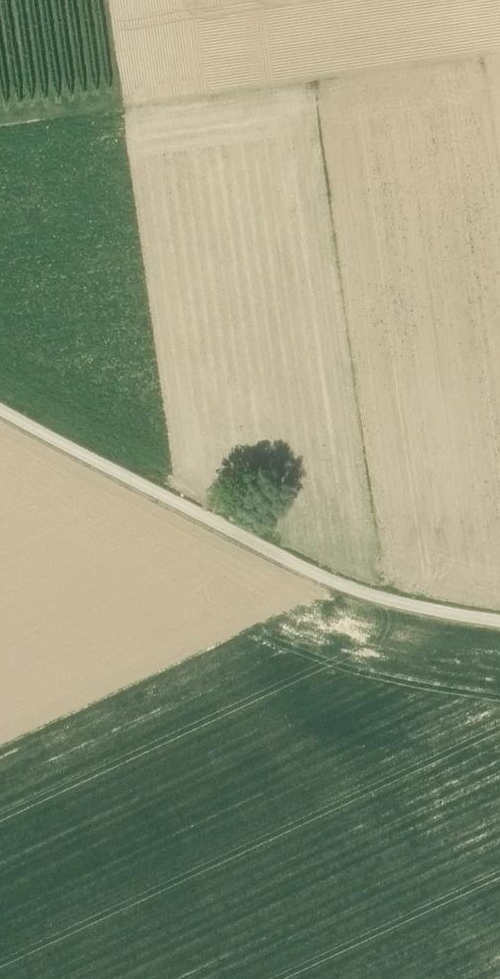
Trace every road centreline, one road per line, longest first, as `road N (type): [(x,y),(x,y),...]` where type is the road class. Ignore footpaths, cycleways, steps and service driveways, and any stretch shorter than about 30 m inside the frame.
road 1 (track): [(499,621),(336,582),(0,409)]

